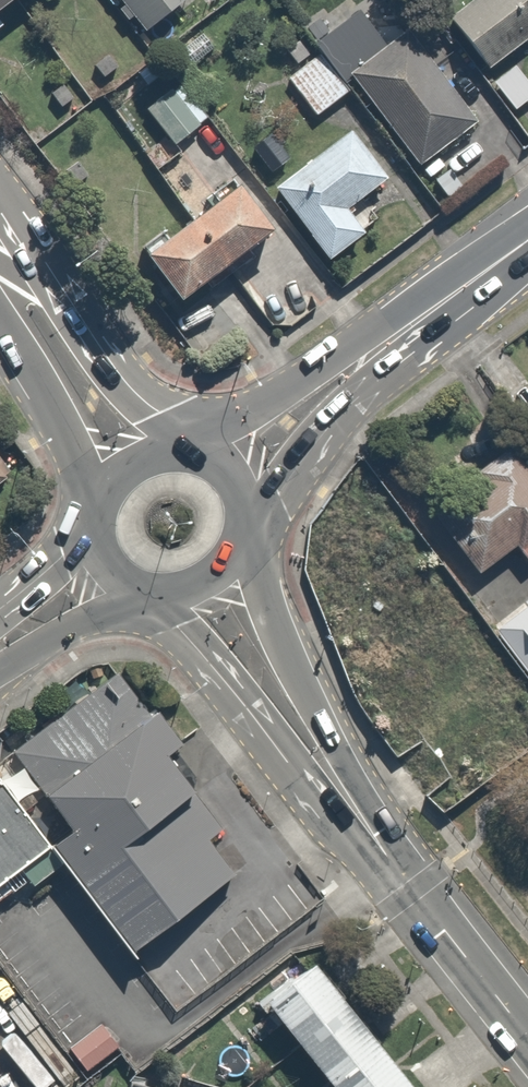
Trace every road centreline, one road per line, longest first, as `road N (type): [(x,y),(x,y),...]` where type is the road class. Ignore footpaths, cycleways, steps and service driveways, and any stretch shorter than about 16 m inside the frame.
road 1 (secondary): [(373,838),(292,767),(153,595)]
road 2 (secondary): [(242,544),(373,838)]
road 3 (secondary): [(0,214),(87,351),(159,413),(183,449)]
road 4 (secondary): [(418,320),(371,385),(245,525)]
road 5 (secondary): [(192,452),(328,359),(418,320)]
road 6 (secondary): [(373,838),(527,1037)]
road 7 (secondary): [(99,502),(0,323)]
road 8 (secondary): [(139,590),(0,668)]
road 9 (secondary): [(527,241),(418,320)]
road 10 (secondary): [(0,608),(96,526)]

